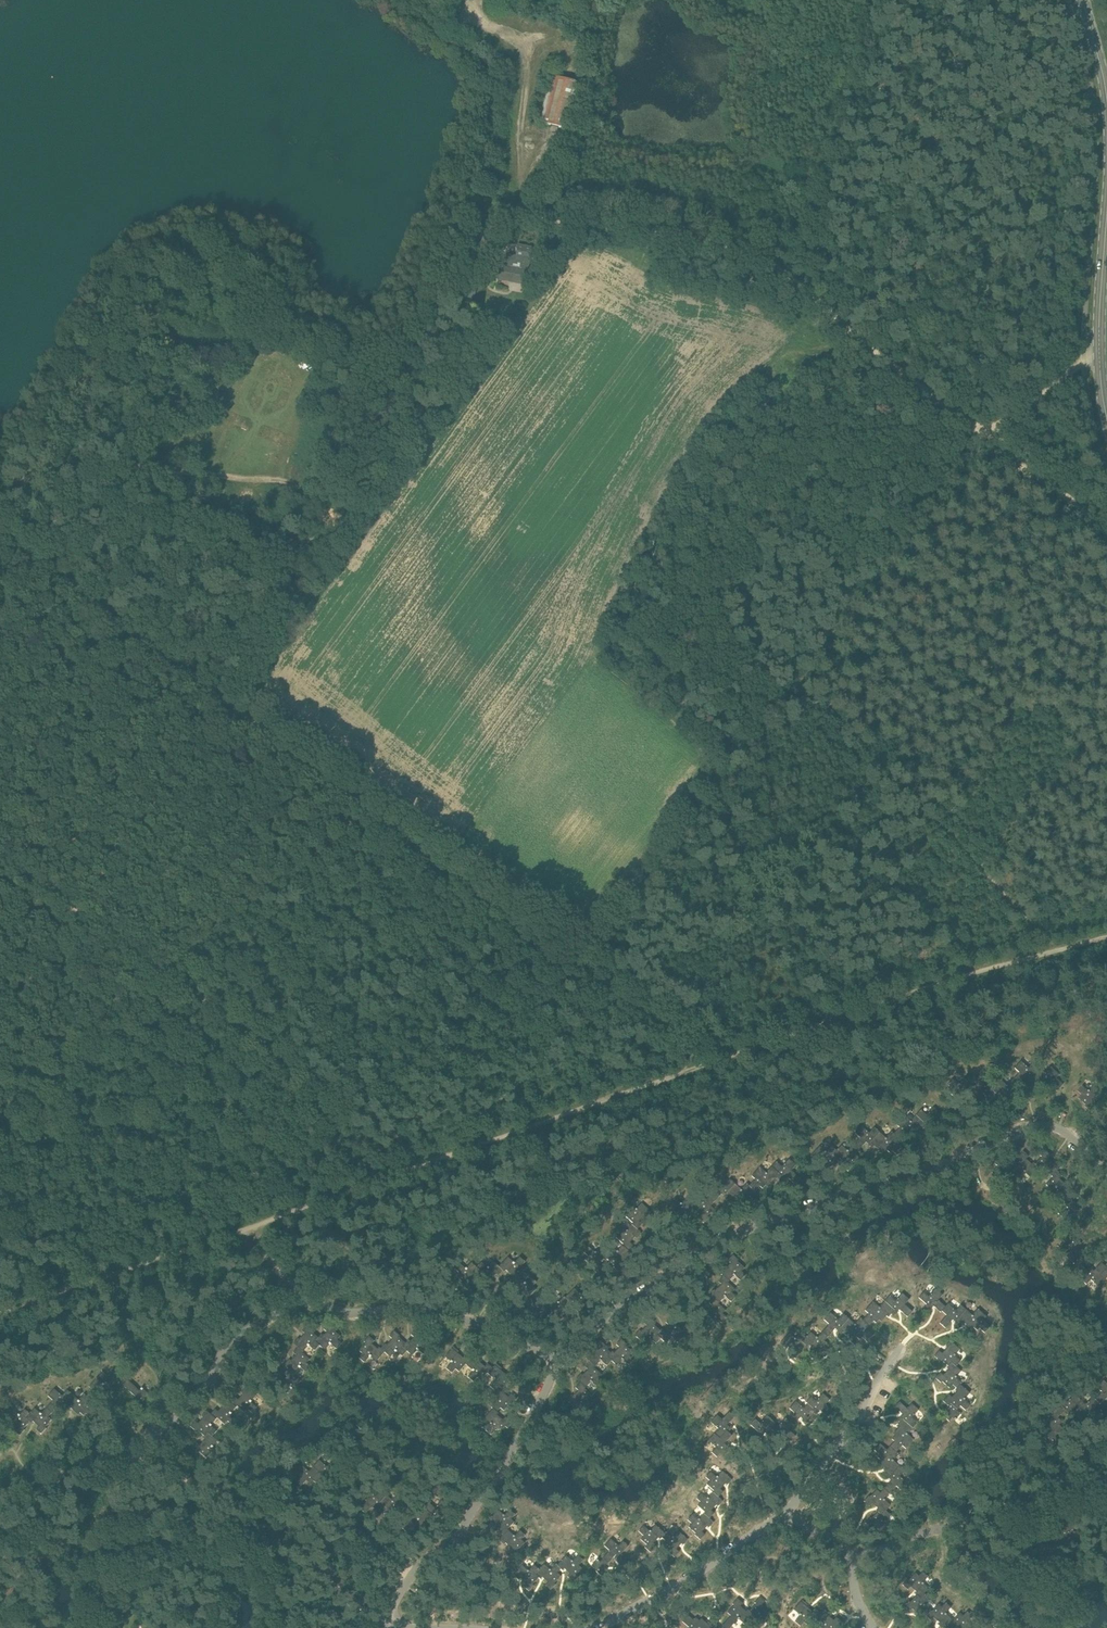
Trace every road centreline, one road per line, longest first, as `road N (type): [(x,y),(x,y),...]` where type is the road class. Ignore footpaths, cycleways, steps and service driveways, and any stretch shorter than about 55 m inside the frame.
road 1 (track): [(1052,949),(764,1040),(0,1307)]
road 2 (track): [(475,192),(757,246),(1074,511),(1106,527)]
road 3 (track): [(0,531),(584,966)]
road 4 (track): [(0,858),(401,1142),(405,1166)]
road 5 (track): [(0,1083),(369,810)]
road 6 (tertiary): [(1106,431),(1098,367),(1106,217)]
road 7 (track): [(584,966),(704,1061)]
road 8 (track): [(0,1203),(99,1271)]

